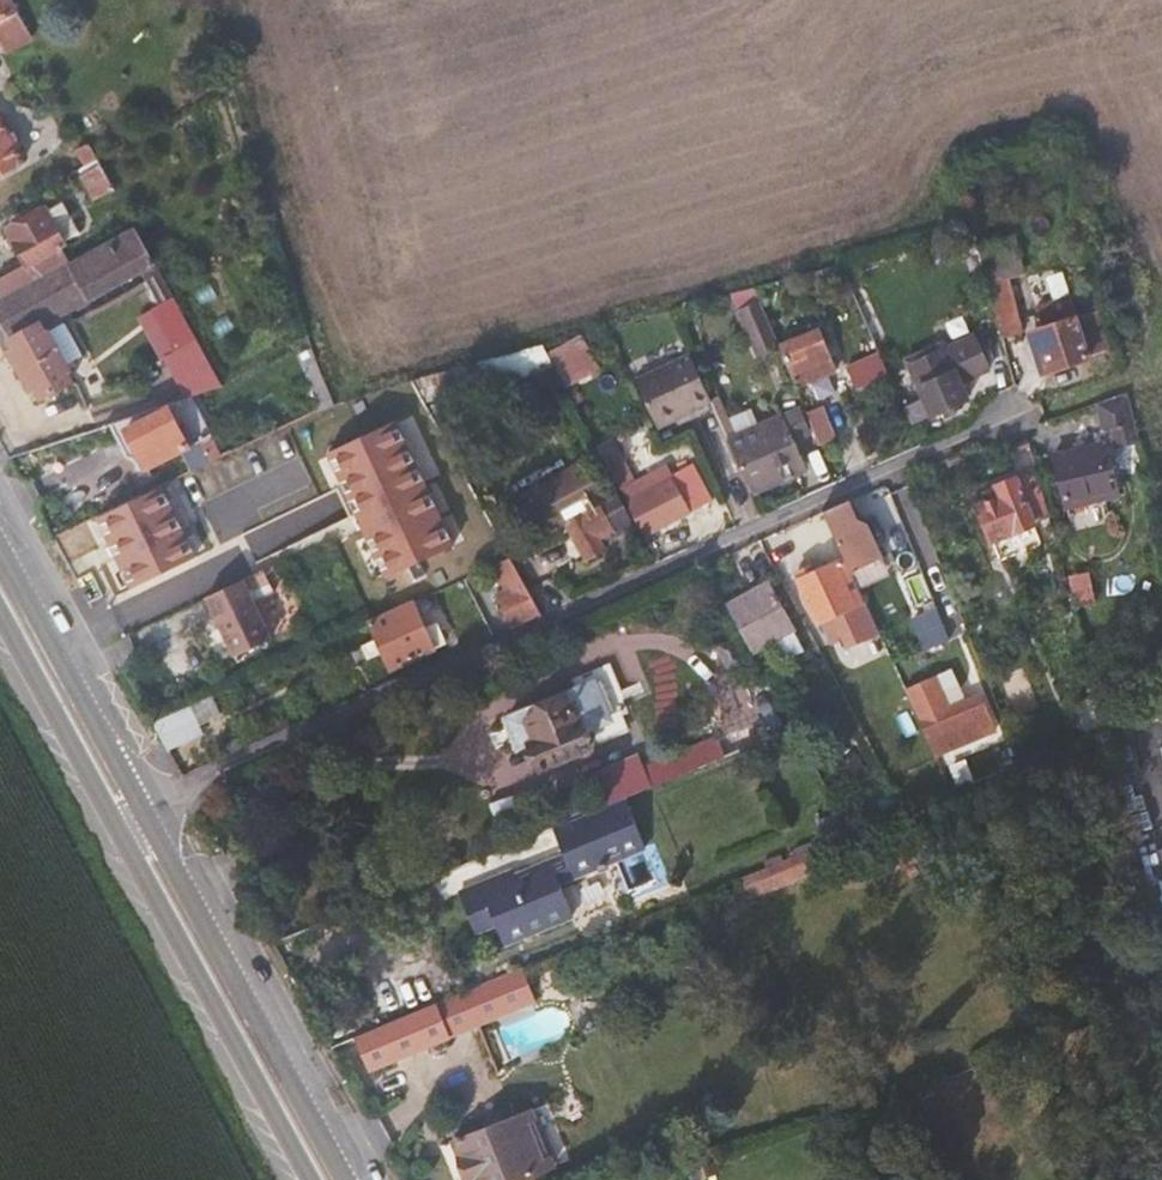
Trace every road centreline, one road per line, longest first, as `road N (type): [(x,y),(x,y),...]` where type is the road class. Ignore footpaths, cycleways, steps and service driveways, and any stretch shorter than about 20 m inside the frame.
road 1 (residential): [(149,806),(1011,423)]
road 2 (tertiary): [(0,619),(304,1179)]
road 3 (tertiary): [(355,1179),(149,806)]
road 4 (tertiary): [(149,806),(0,532)]

